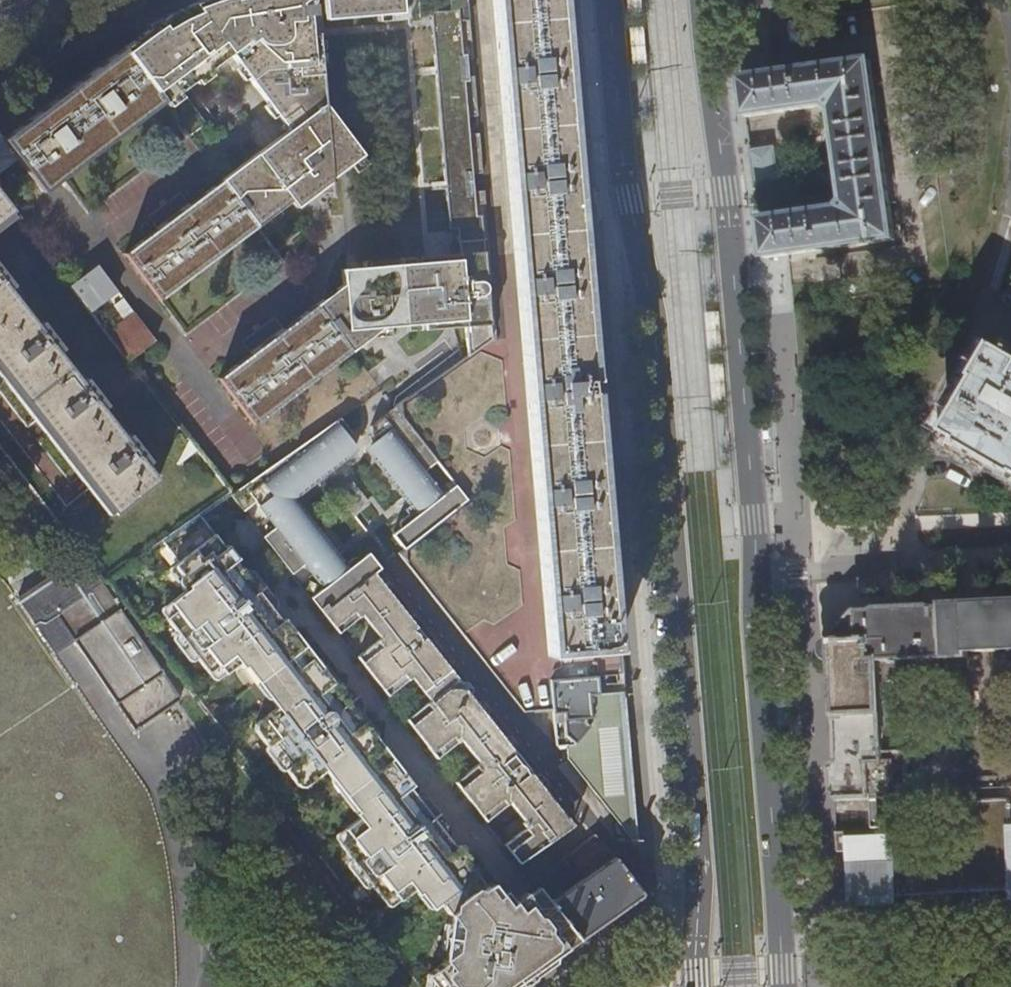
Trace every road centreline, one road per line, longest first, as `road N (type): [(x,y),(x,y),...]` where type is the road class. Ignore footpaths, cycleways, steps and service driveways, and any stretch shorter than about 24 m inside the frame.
road 1 (primary): [(611,0),(629,200),(655,325),(700,889),(698,986)]
road 2 (primary): [(785,986),(727,190),(703,0)]

